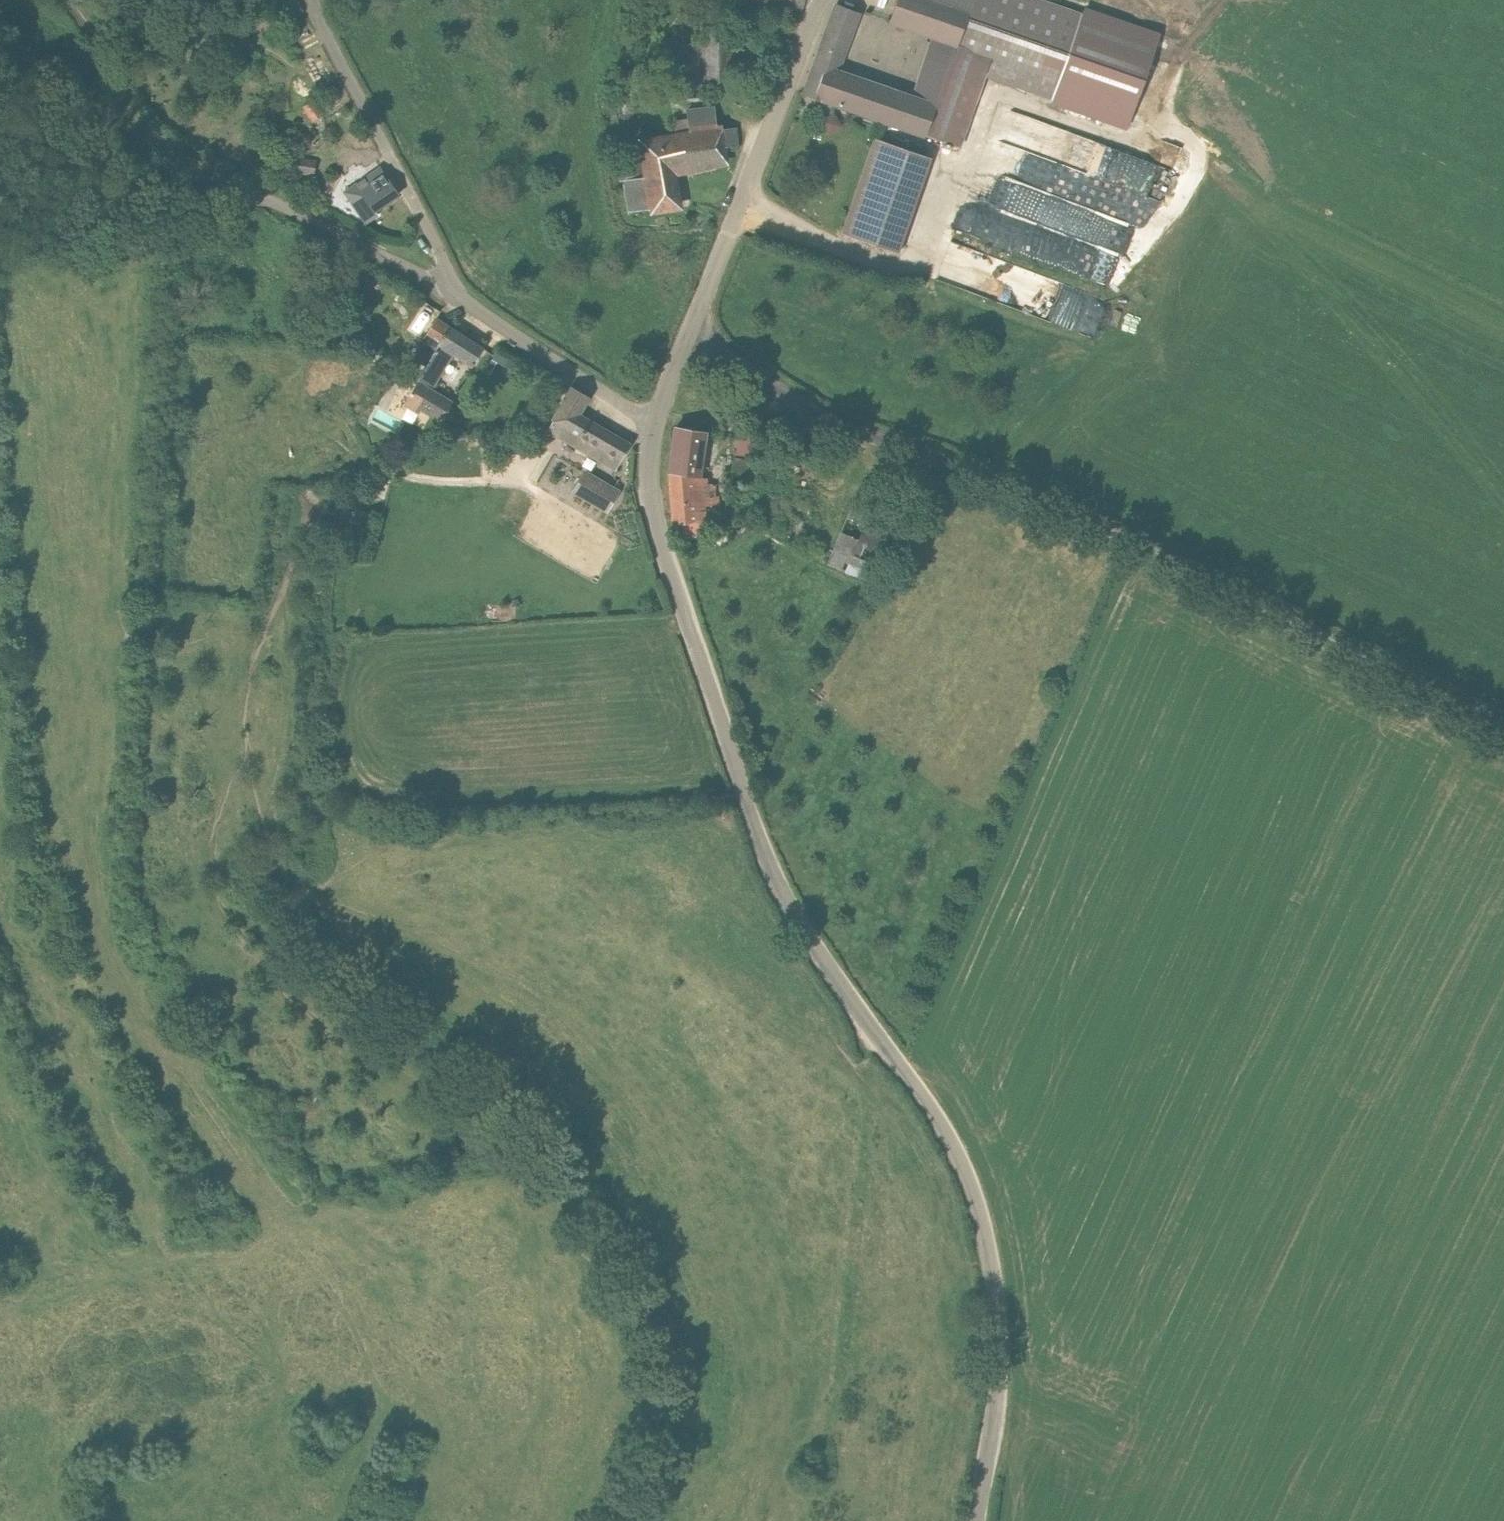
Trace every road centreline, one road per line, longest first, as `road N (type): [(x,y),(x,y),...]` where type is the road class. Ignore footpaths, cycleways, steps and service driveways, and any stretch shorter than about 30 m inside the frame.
road 1 (unclassified): [(977,1520),(998,1343),(977,1200),(923,1097),(813,945),(774,874),(665,555),(650,480),(652,423)]
road 2 (track): [(1503,729),(1088,521),(939,458),(848,431),(688,338)]
road 3 (unclassified): [(652,423),(822,0)]
road 4 (unclassified): [(454,289),(315,0)]
road 5 (track): [(77,0),(140,117),(248,182),(260,197)]
road 6 (track): [(0,234),(66,248),(132,247),(242,199)]
road 7 (unclassified): [(652,423),(454,289)]
road 8 (unclassified): [(242,199),(281,204),(454,289)]

